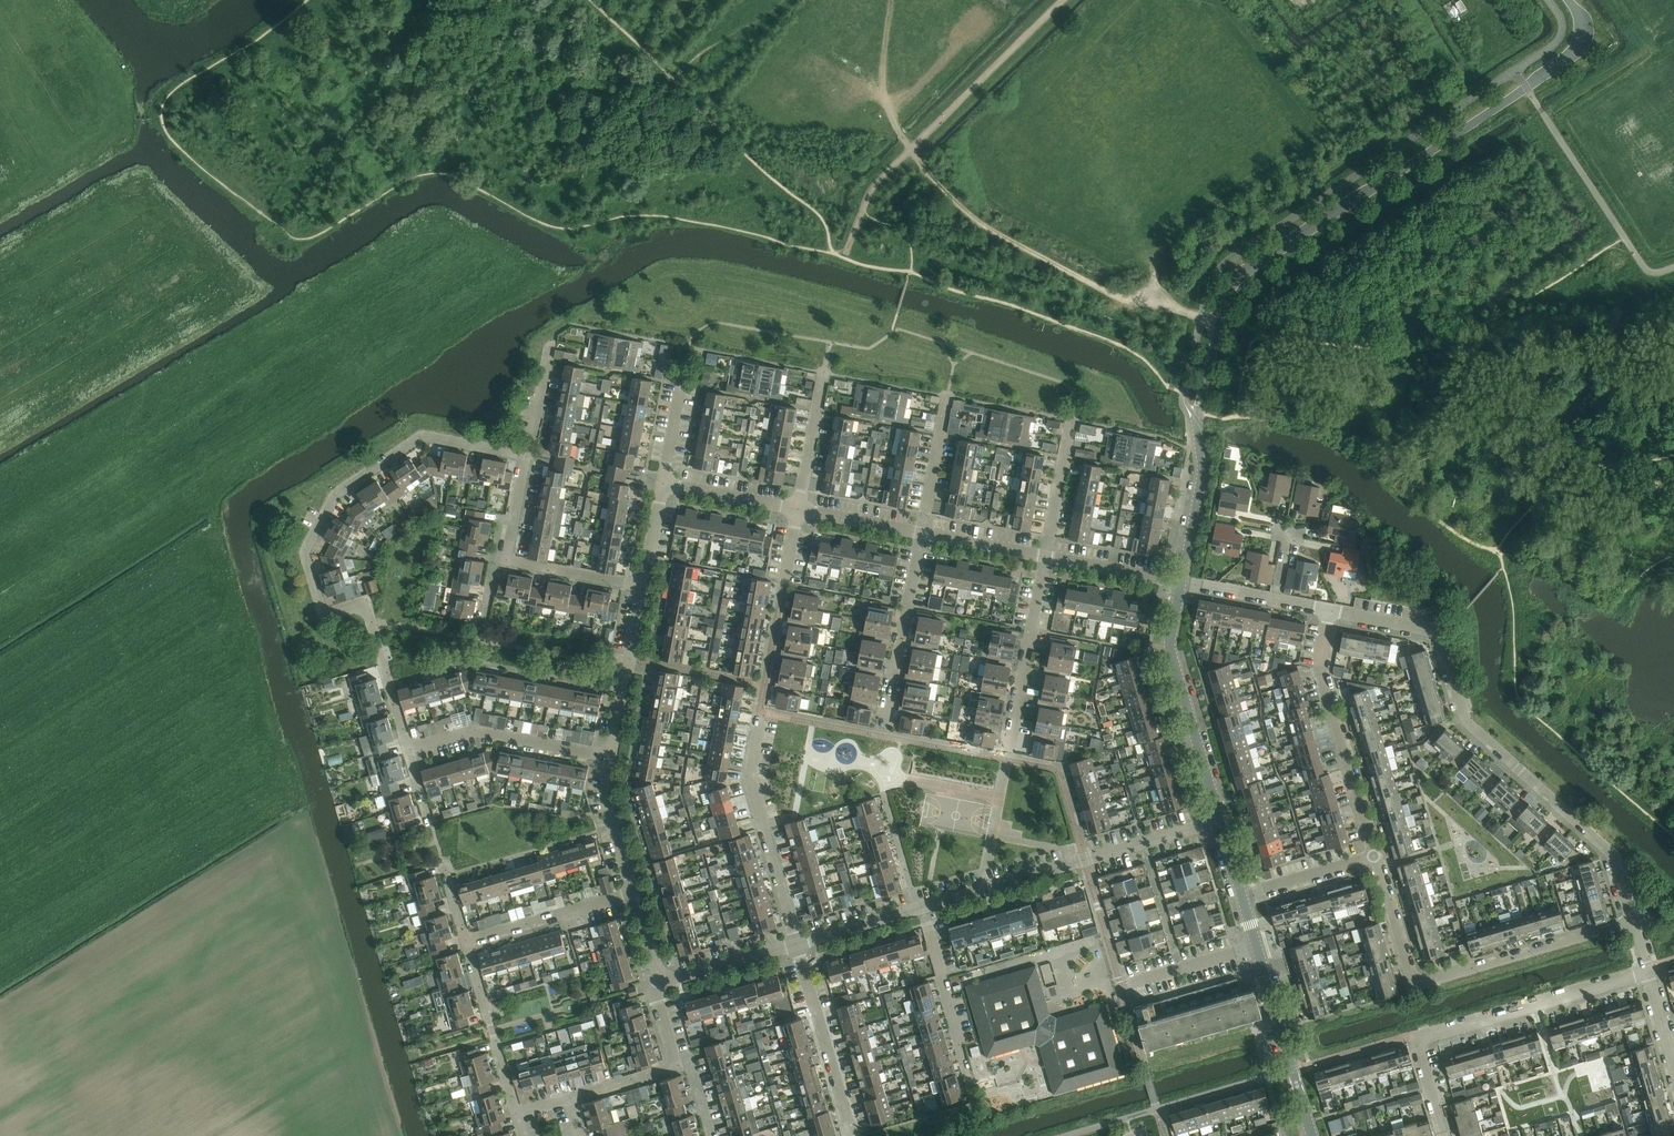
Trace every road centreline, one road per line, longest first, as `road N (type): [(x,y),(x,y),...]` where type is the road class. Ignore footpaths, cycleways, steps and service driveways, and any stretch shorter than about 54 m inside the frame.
road 1 (residential): [(410,751),(364,605),(325,618),(304,552),(334,493),(423,438),(527,456)]
road 2 (residential): [(1633,922),(1611,853),(1465,718),(1439,633),(1330,612)]
road 3 (track): [(1220,322),(1125,299),(999,234),(974,218),(911,150)]
road 4 (residential): [(1633,922),(1421,983),(1412,976),(1376,855)]
road 5 (residential): [(1443,1135),(1421,1041),(1648,973)]
road 6 (residential): [(1376,855),(1321,671),(1330,612)]
road 7 (tertiary): [(1220,820),(1171,654),(1181,584)]
road 8 (residential): [(644,587),(509,560),(527,456)]
road 9 (residential): [(798,944),(750,779),(761,720)]
road 10 (residential): [(612,758),(473,732),(410,751)]
road 11 (residential): [(883,737),(922,534)]
road 12 (residential): [(1007,760),(1045,558)]
road 13 (residential): [(851,1134),(798,944)]
road 14 (residential): [(970,1083),(923,907)]
road 15 (residential): [(516,1113),(466,942)]
road 16 (residential): [(466,942),(635,893)]
road 17 (residential): [(612,758),(644,587)]
road 18 (residential): [(1084,860),(923,907)]
road 19 (tertiary): [(1181,584),(1202,478),(1196,423)]
road 20 (track): [(891,0),(883,92),(911,150)]
road 21 (residential): [(1330,612),(1181,584)]
road 22 (residential): [(1084,860),(1220,820)]
road 23 (residential): [(1121,987),(1256,946)]
road 24 (residential): [(1241,894),(1376,855)]
road 25 (residential): [(635,893),(606,796),(612,758)]
road 26 (residential): [(1045,558),(1071,421)]
road 27 (residential): [(922,534),(948,397)]
road 28 (residential): [(1181,584),(1045,558)]
road 29 (residential): [(798,511),(663,485)]
road 30 (residential): [(798,944),(665,977)]
road 31 (residential): [(798,511),(823,380)]
road 32 (residential): [(923,907),(798,944)]
road 33 (tertiary): [(1292,1069),(1256,946)]
road 34 (residential): [(922,534),(798,511)]
road 35 (residential): [(1045,558),(922,534)]

